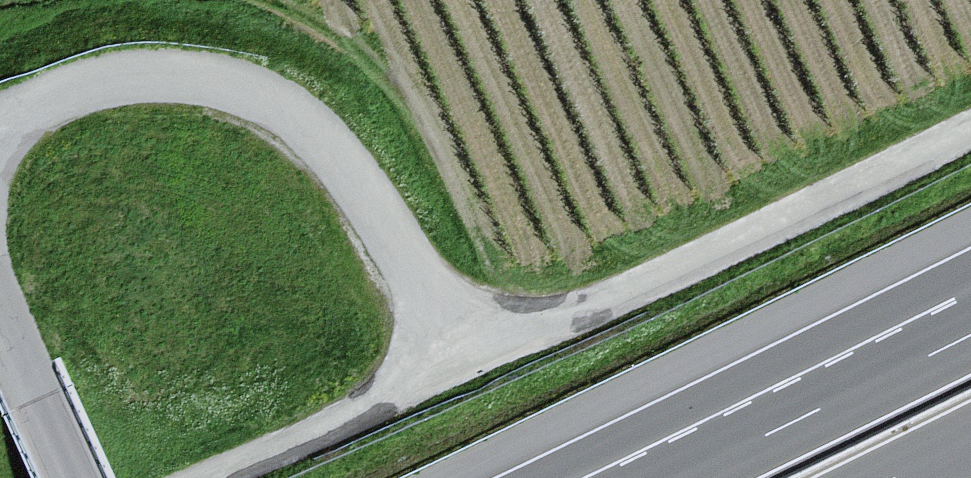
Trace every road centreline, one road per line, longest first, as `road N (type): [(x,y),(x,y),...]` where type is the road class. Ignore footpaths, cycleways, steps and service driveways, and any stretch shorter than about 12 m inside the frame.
road 1 (unclassified): [(464,360),(359,184),(310,127),(264,96),(207,77),(134,74),(92,82),(0,122)]
road 2 (unclassified): [(464,360),(609,301),(970,130)]
road 3 (unclassified): [(213,477),(464,360)]
road 4 (motorway): [(970,331),(792,419)]
road 5 (unclassified): [(74,477),(0,315)]
road 6 (motorway): [(792,419),(631,477)]
road 7 (motorway): [(792,419),(669,477)]

